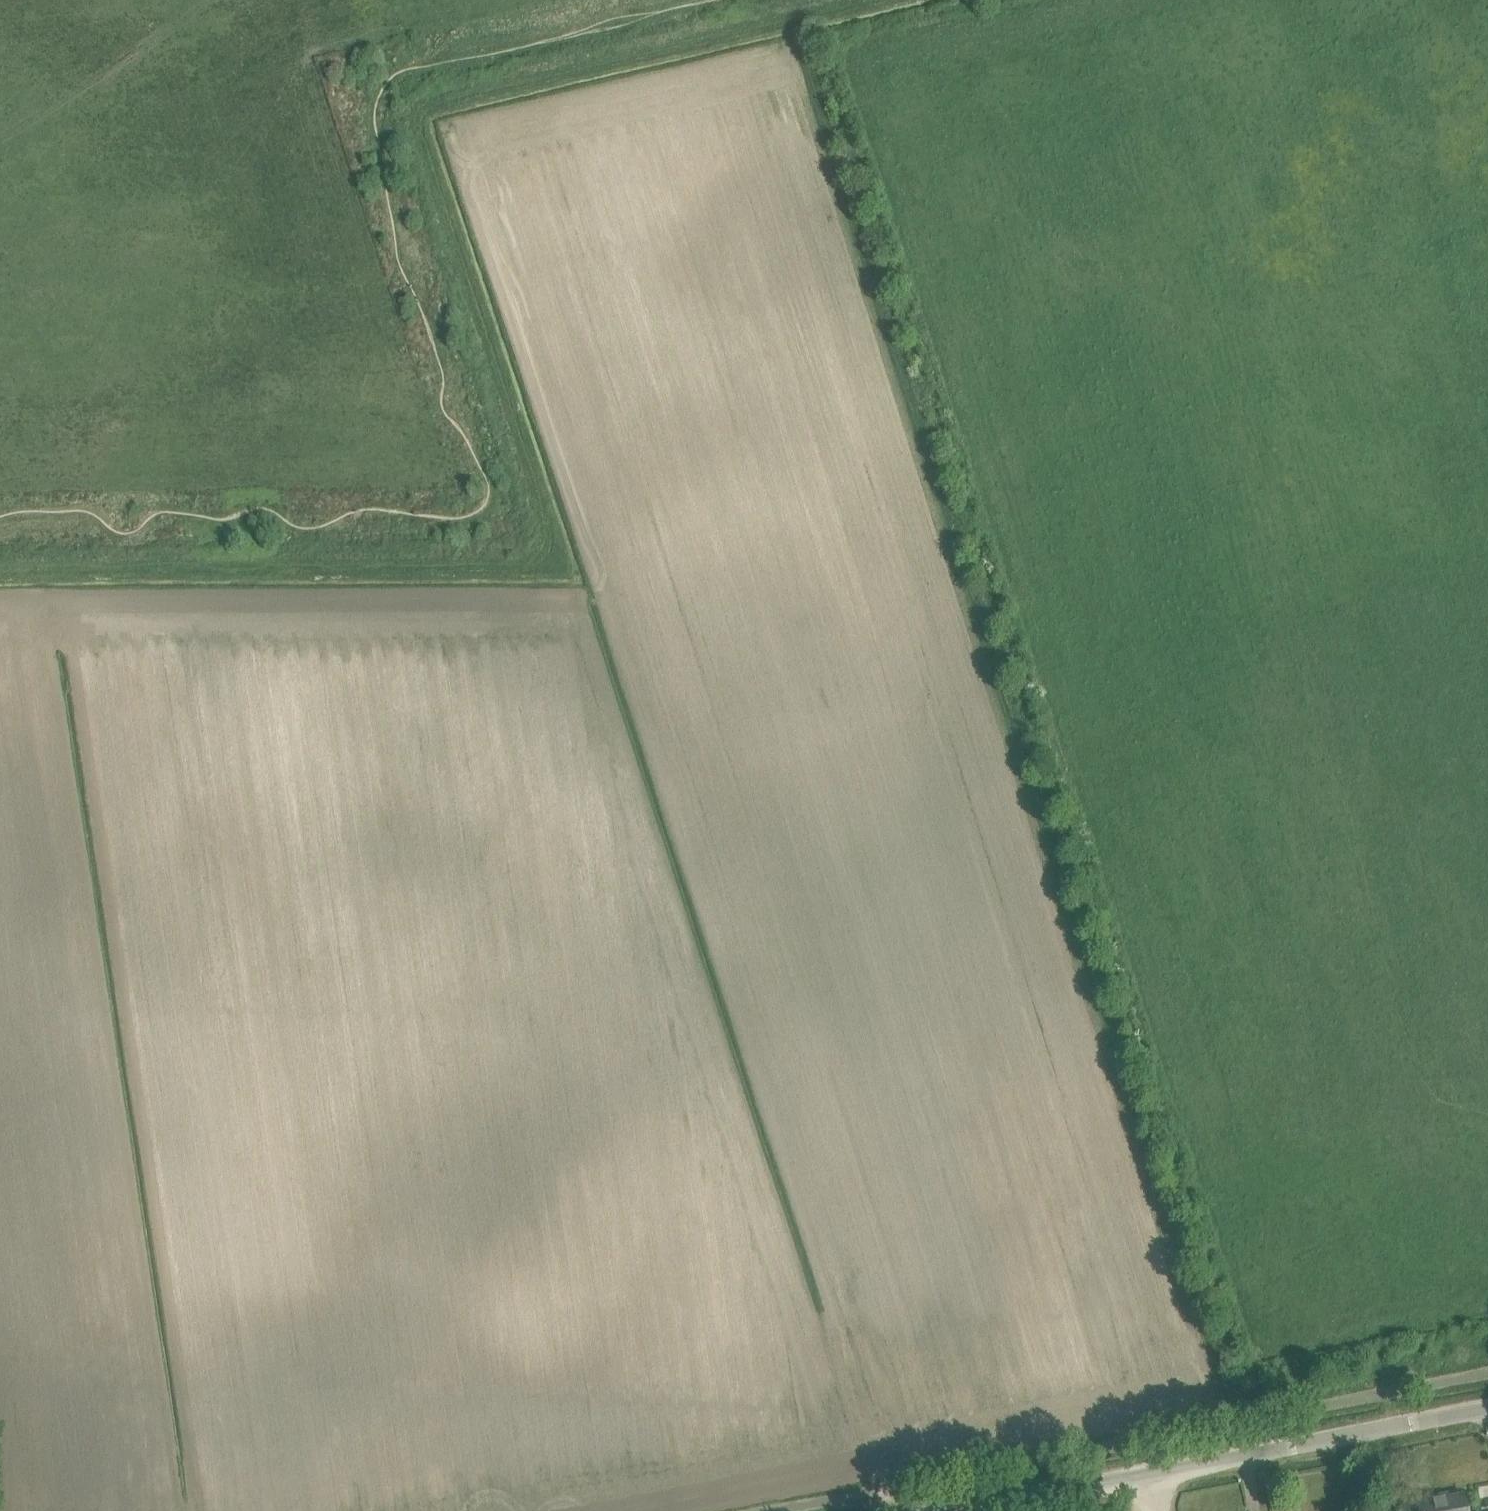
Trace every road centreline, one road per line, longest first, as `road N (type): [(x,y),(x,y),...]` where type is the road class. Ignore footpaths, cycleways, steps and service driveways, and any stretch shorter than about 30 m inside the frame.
road 1 (unclassified): [(949,1510),(1487,1409)]

